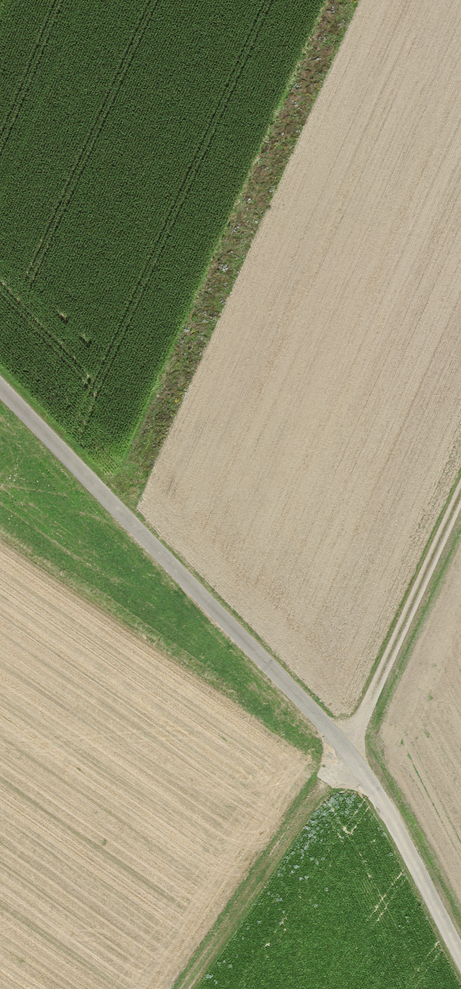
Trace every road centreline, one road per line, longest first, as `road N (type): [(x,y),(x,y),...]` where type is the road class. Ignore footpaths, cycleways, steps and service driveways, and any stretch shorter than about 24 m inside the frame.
road 1 (unclassified): [(460,975),(349,748),(0,384)]
road 2 (track): [(349,748),(460,496)]

